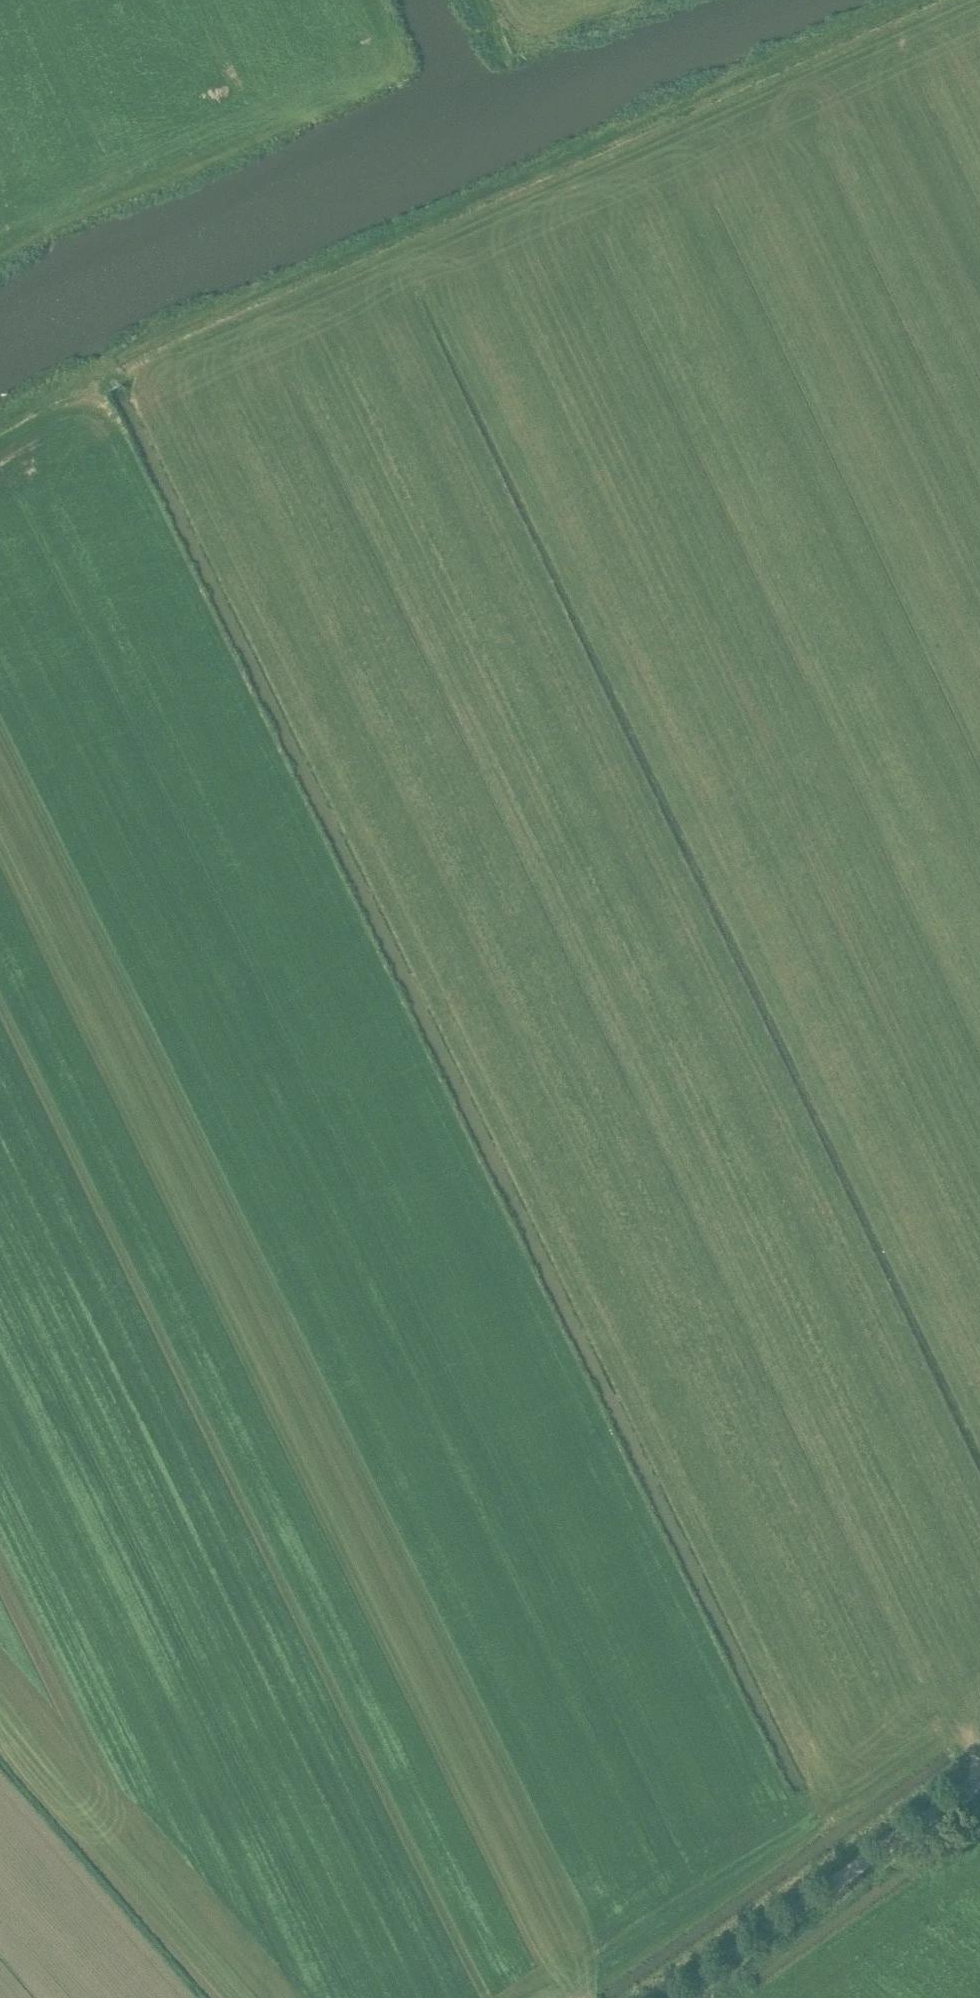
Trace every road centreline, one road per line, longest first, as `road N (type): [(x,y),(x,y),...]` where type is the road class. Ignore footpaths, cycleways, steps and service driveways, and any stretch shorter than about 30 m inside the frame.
road 1 (unclassified): [(678,1997),(979,1783)]

